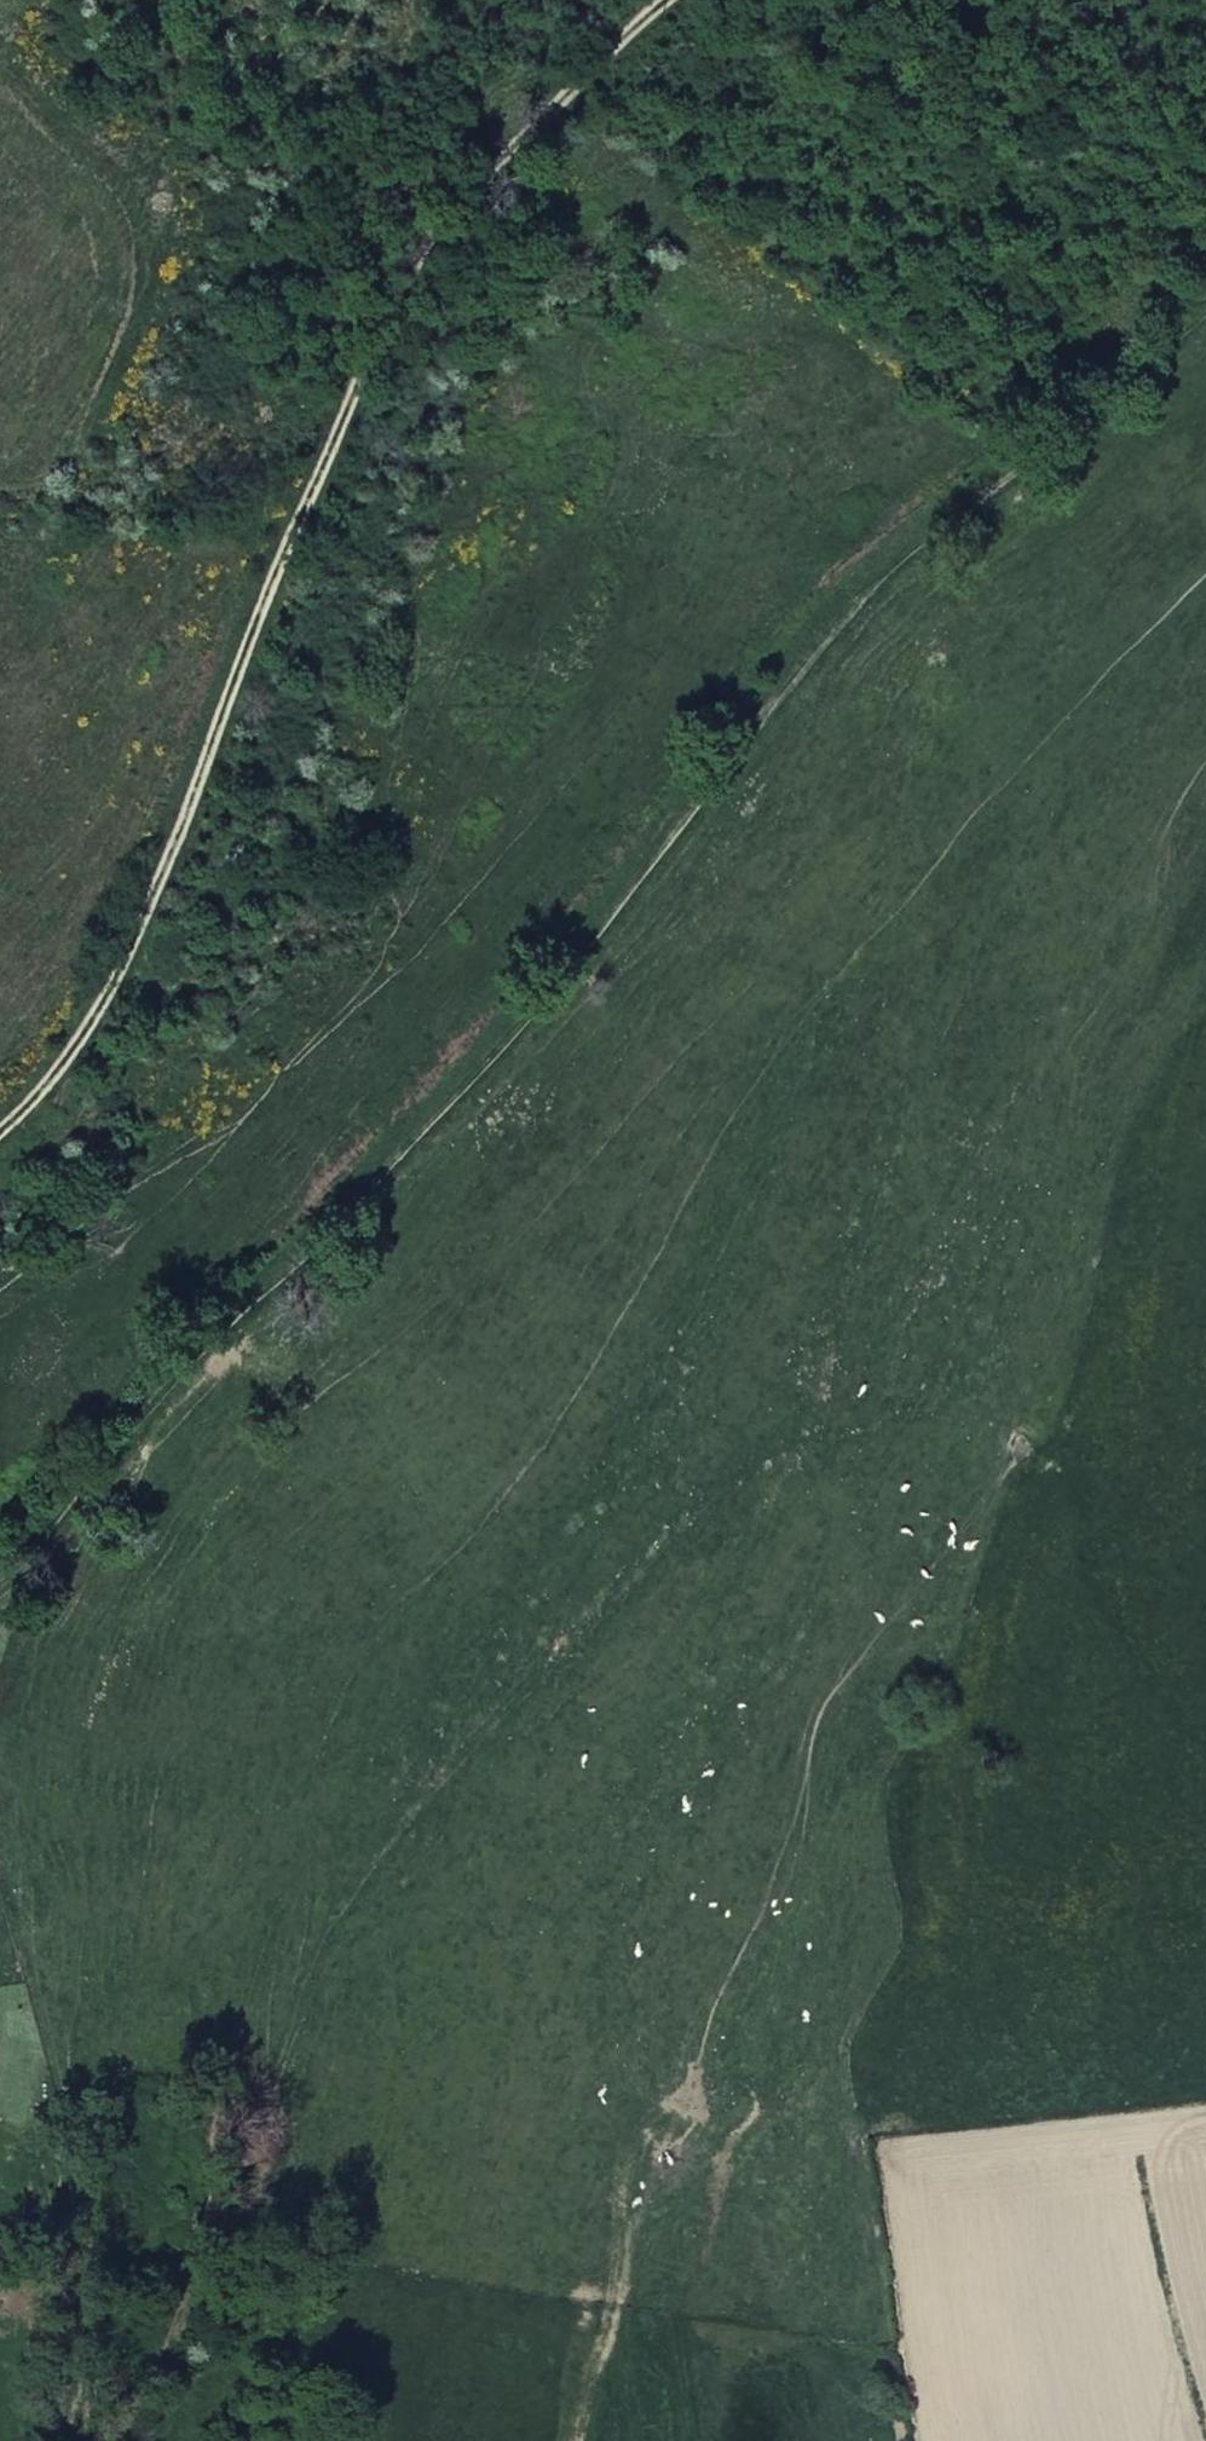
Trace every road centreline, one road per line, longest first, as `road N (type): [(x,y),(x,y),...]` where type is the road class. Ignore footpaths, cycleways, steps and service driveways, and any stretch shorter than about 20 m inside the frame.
road 1 (track): [(0,1545),(387,1164),(585,948),(861,590),(1205,315)]
road 2 (track): [(652,0),(535,122),(302,460),(157,881),(92,1004),(0,1094)]
road 3 (track): [(212,2240),(107,2440)]

